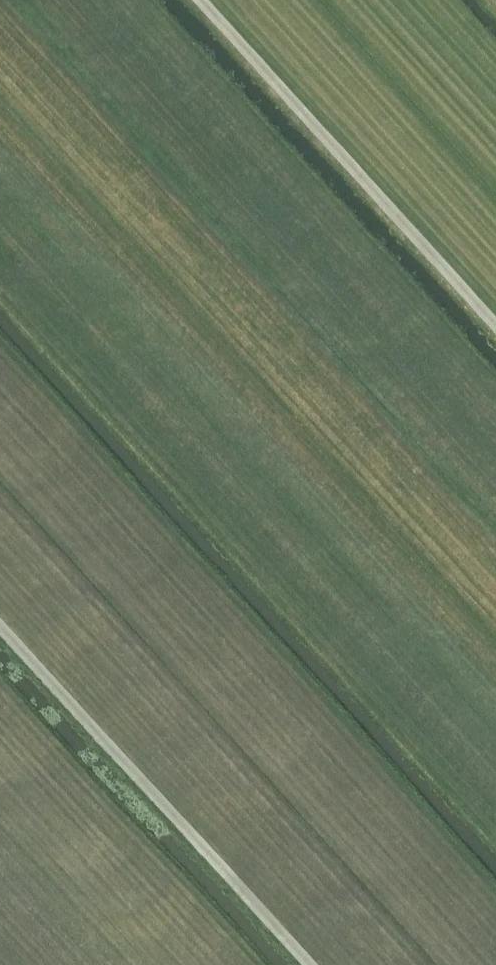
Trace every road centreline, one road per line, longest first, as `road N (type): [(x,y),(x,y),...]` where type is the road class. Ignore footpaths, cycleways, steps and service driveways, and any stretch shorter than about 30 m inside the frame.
road 1 (track): [(309,964),(0,624)]
road 2 (track): [(495,330),(195,0)]

